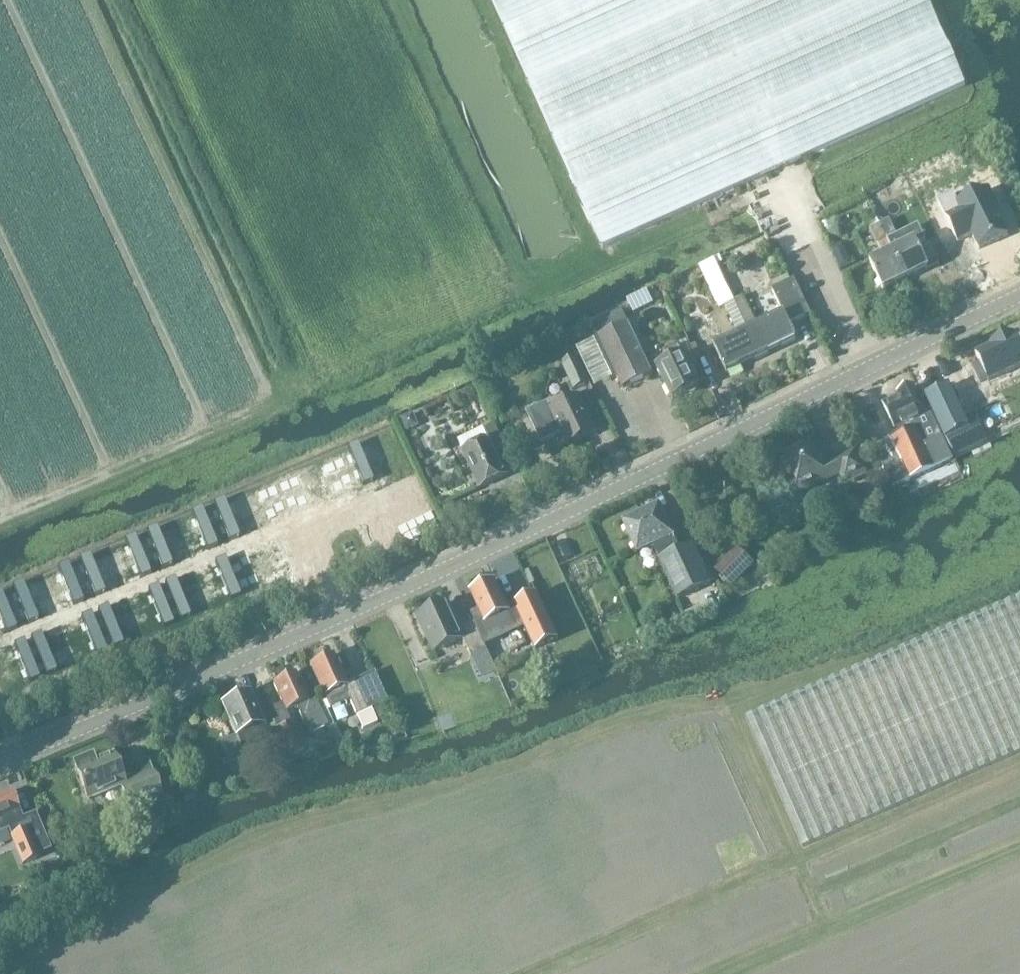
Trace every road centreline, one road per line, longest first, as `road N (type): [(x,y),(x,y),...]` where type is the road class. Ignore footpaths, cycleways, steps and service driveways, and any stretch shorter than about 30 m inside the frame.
road 1 (tertiary): [(0,764),(369,607),(1019,297)]

